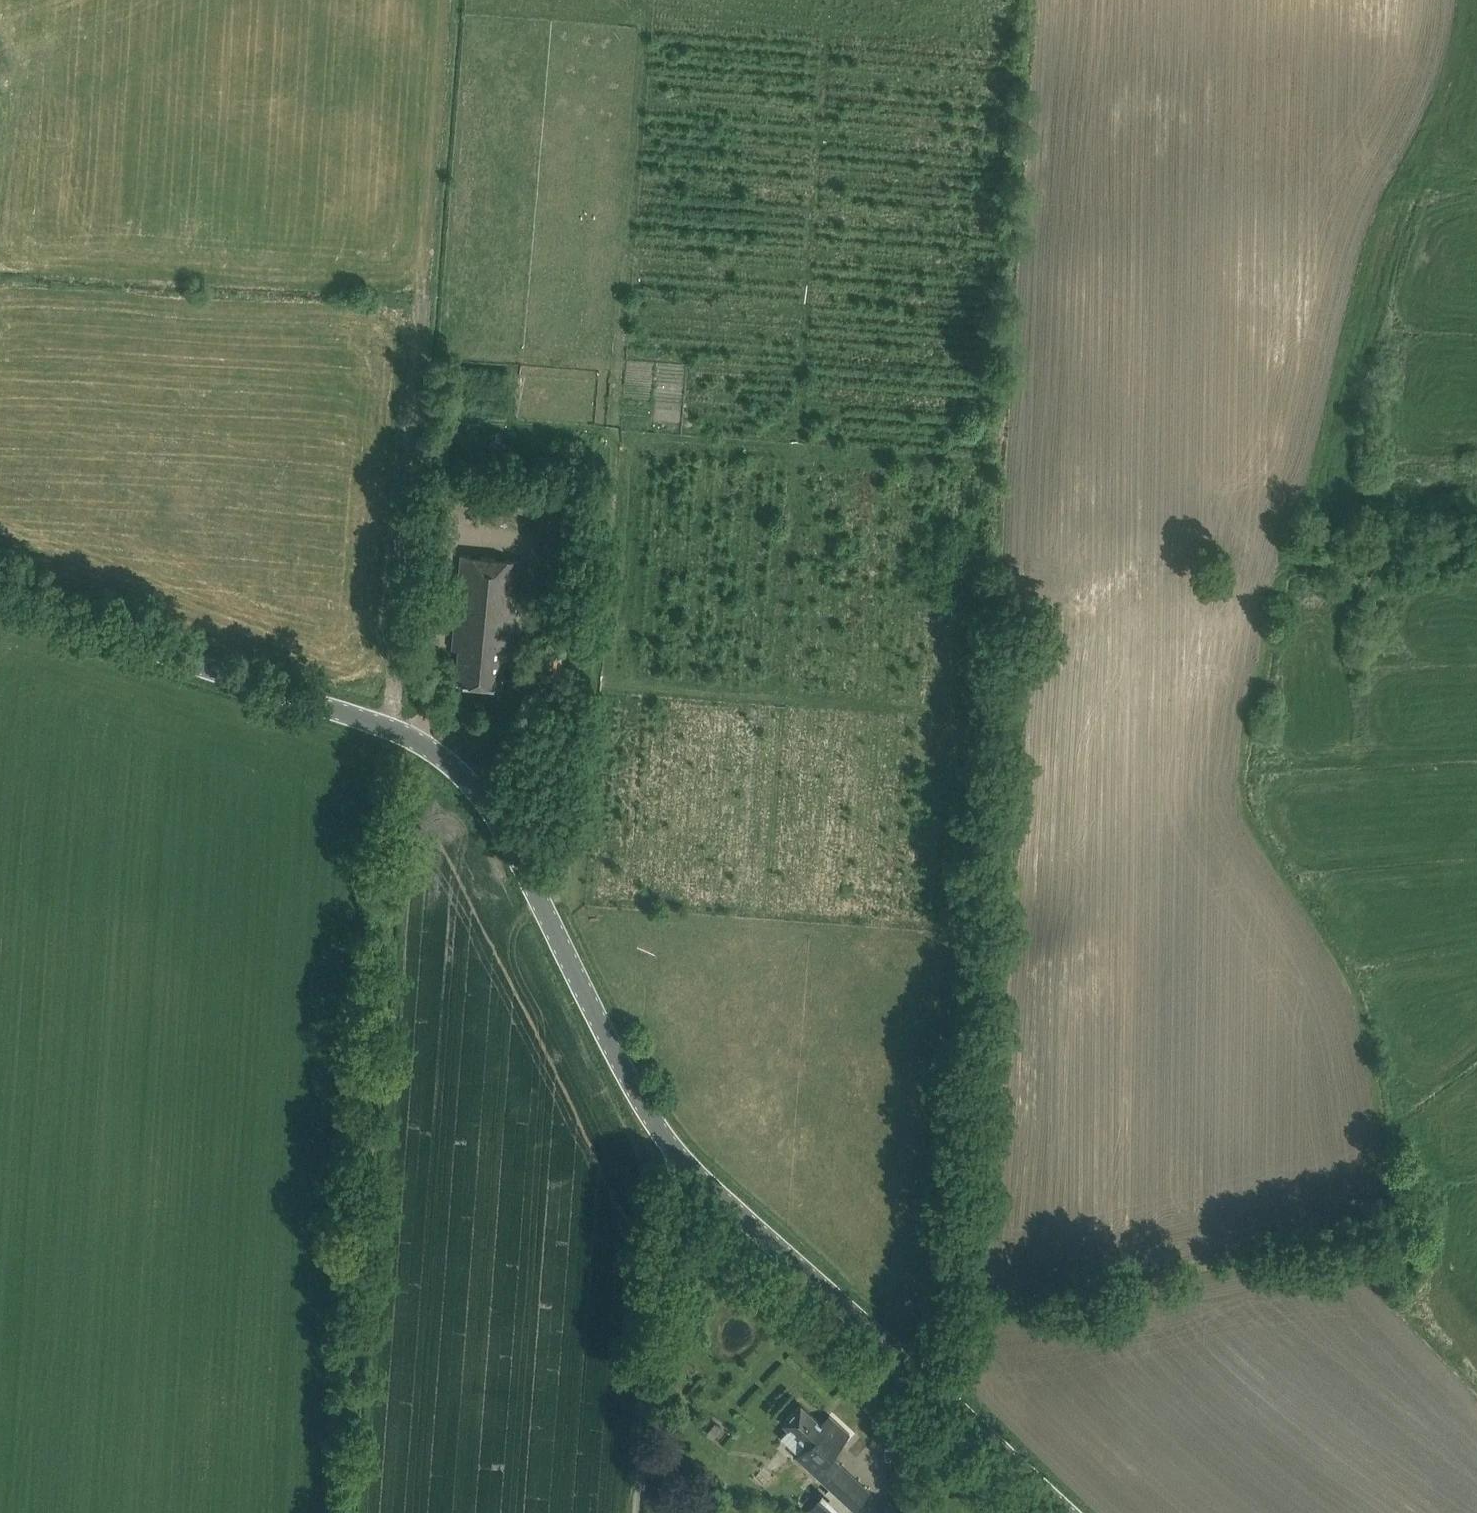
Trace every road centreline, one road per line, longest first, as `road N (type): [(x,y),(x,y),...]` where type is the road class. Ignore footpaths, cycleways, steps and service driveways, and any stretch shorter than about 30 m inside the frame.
road 1 (tertiary): [(1065,1512),(678,1156),(630,1083),(507,828),(467,777),(390,726),(0,600)]

